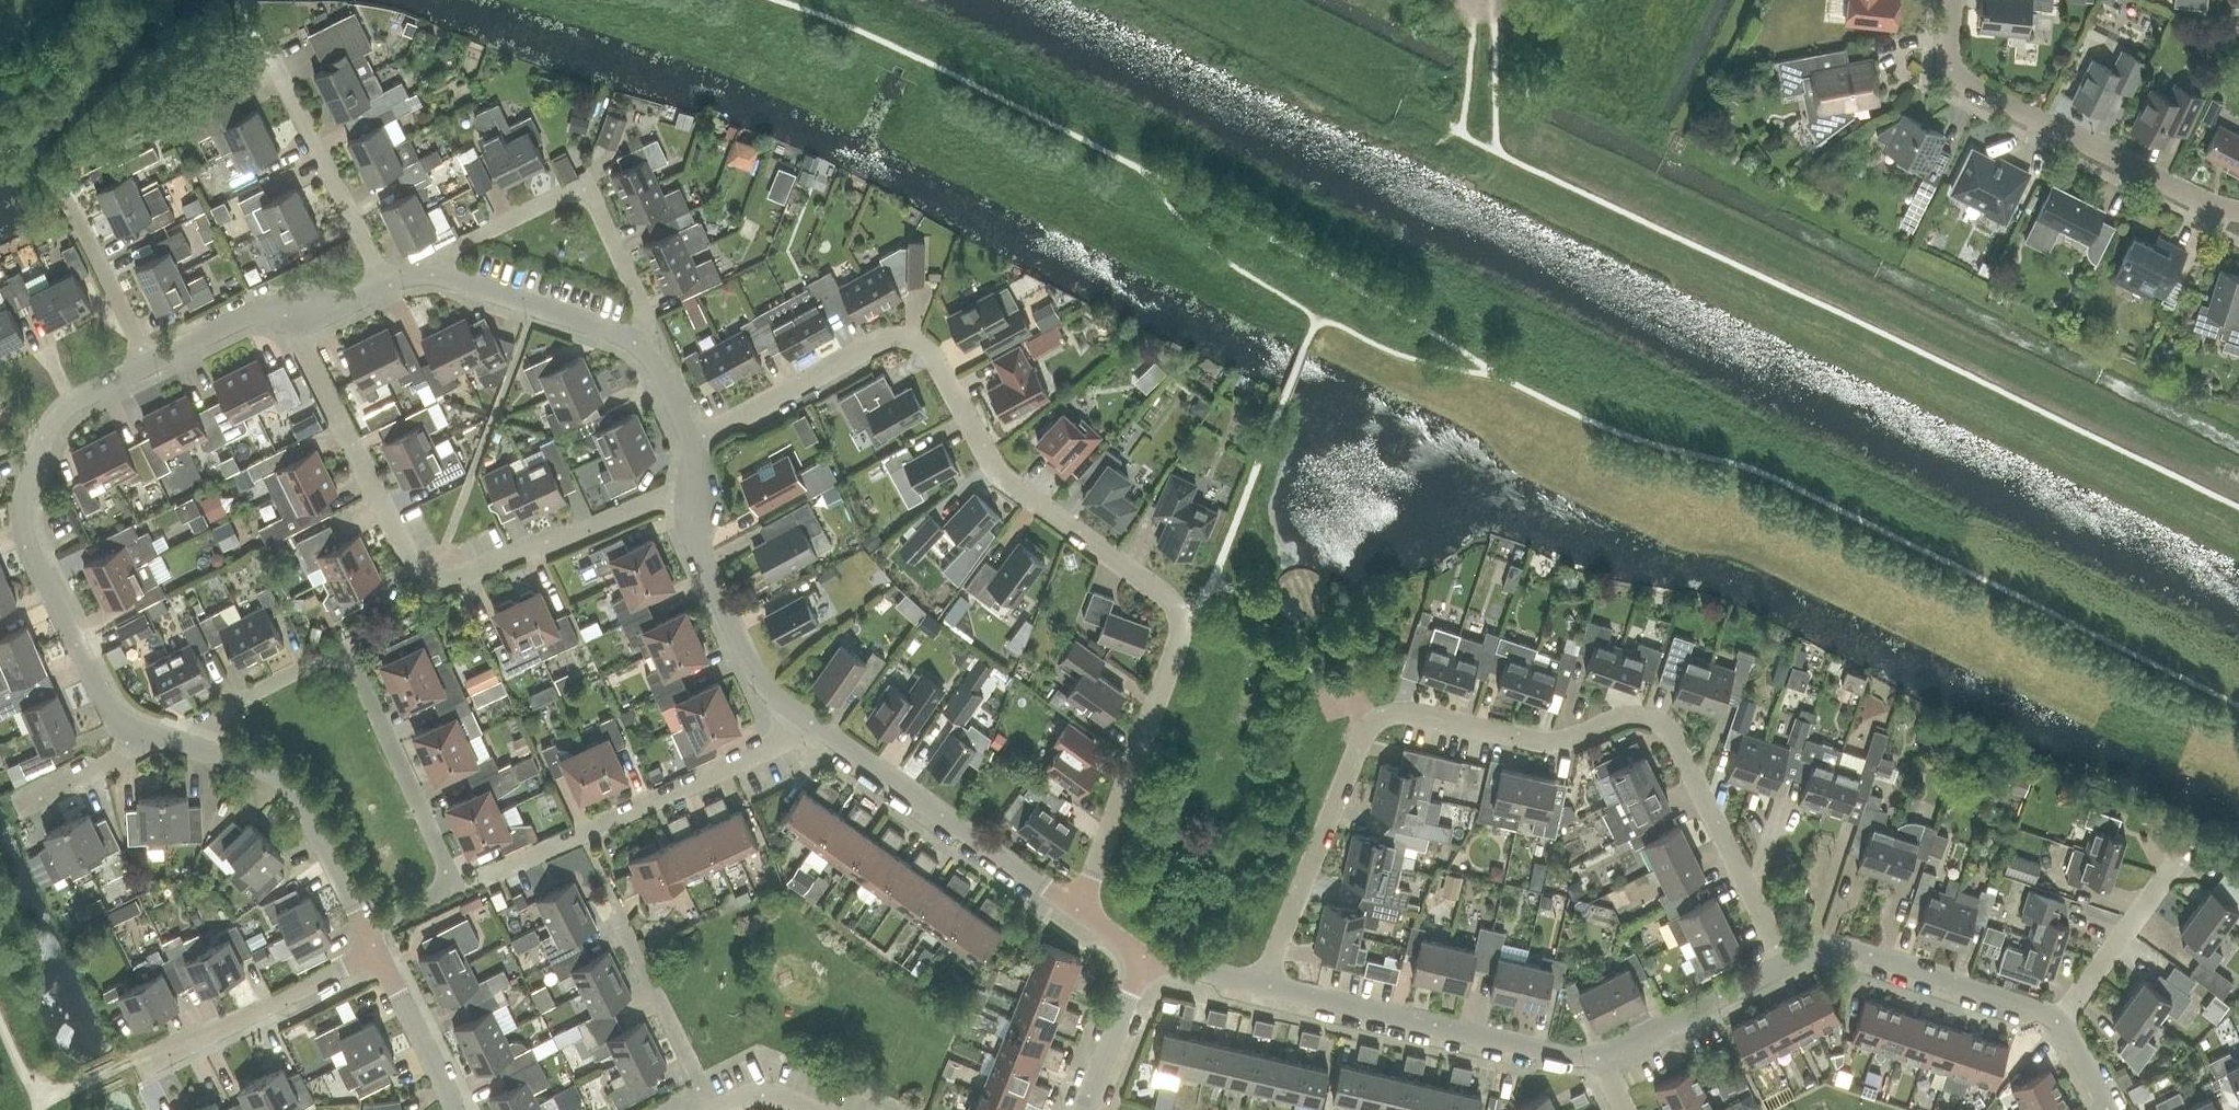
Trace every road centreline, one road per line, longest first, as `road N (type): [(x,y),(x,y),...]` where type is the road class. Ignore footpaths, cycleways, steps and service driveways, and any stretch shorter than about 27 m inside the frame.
road 1 (residential): [(1078,910),(1182,631),(1175,605),(998,472),(933,352),(906,335),(876,342),(693,442)]
road 2 (residential): [(1261,983),(1369,724),(1404,712),(1545,742),(1645,714),(1670,729),(1788,962)]
road 3 (residential): [(692,485),(449,583),(418,574),(279,299)]
road 4 (residential): [(168,737),(345,646),(456,885),(364,928)]
road 5 (residential): [(2238,211),(2210,206),(1960,78),(1949,40),(1953,0)]
road 6 (residential): [(480,878),(813,725)]
road 7 (residential): [(414,268),(582,193),(598,205),(641,306),(650,354)]
road 8 (residential): [(154,736),(116,719),(25,540),(23,495),(44,438)]
road 9 (residential): [(1597,1057),(1261,983)]
road 10 (residential): [(813,725),(1078,910)]
road 11 (residential): [(364,928),(283,779),(168,737)]
road 12 (residential): [(692,485),(684,515),(760,682),(813,725)]
road 13 (residential): [(2053,1020),(1891,962),(1851,953),(1788,962)]
road 14 (residential): [(140,1071),(376,951)]
road 15 (residential): [(414,268),(632,337),(650,354)]
road 16 (residential): [(383,283),(272,59)]
road 17 (residential): [(151,363),(49,160)]
road 18 (residential): [(2053,1020),(2186,844)]
road 19 (residential): [(1788,962),(1597,1057)]
road 20 (residential): [(453,1109),(376,951)]
road 21 (residential): [(1084,1109),(1146,958)]
road 22 (residential): [(13,808),(154,736)]
road 23 (residential): [(151,363),(279,299)]

